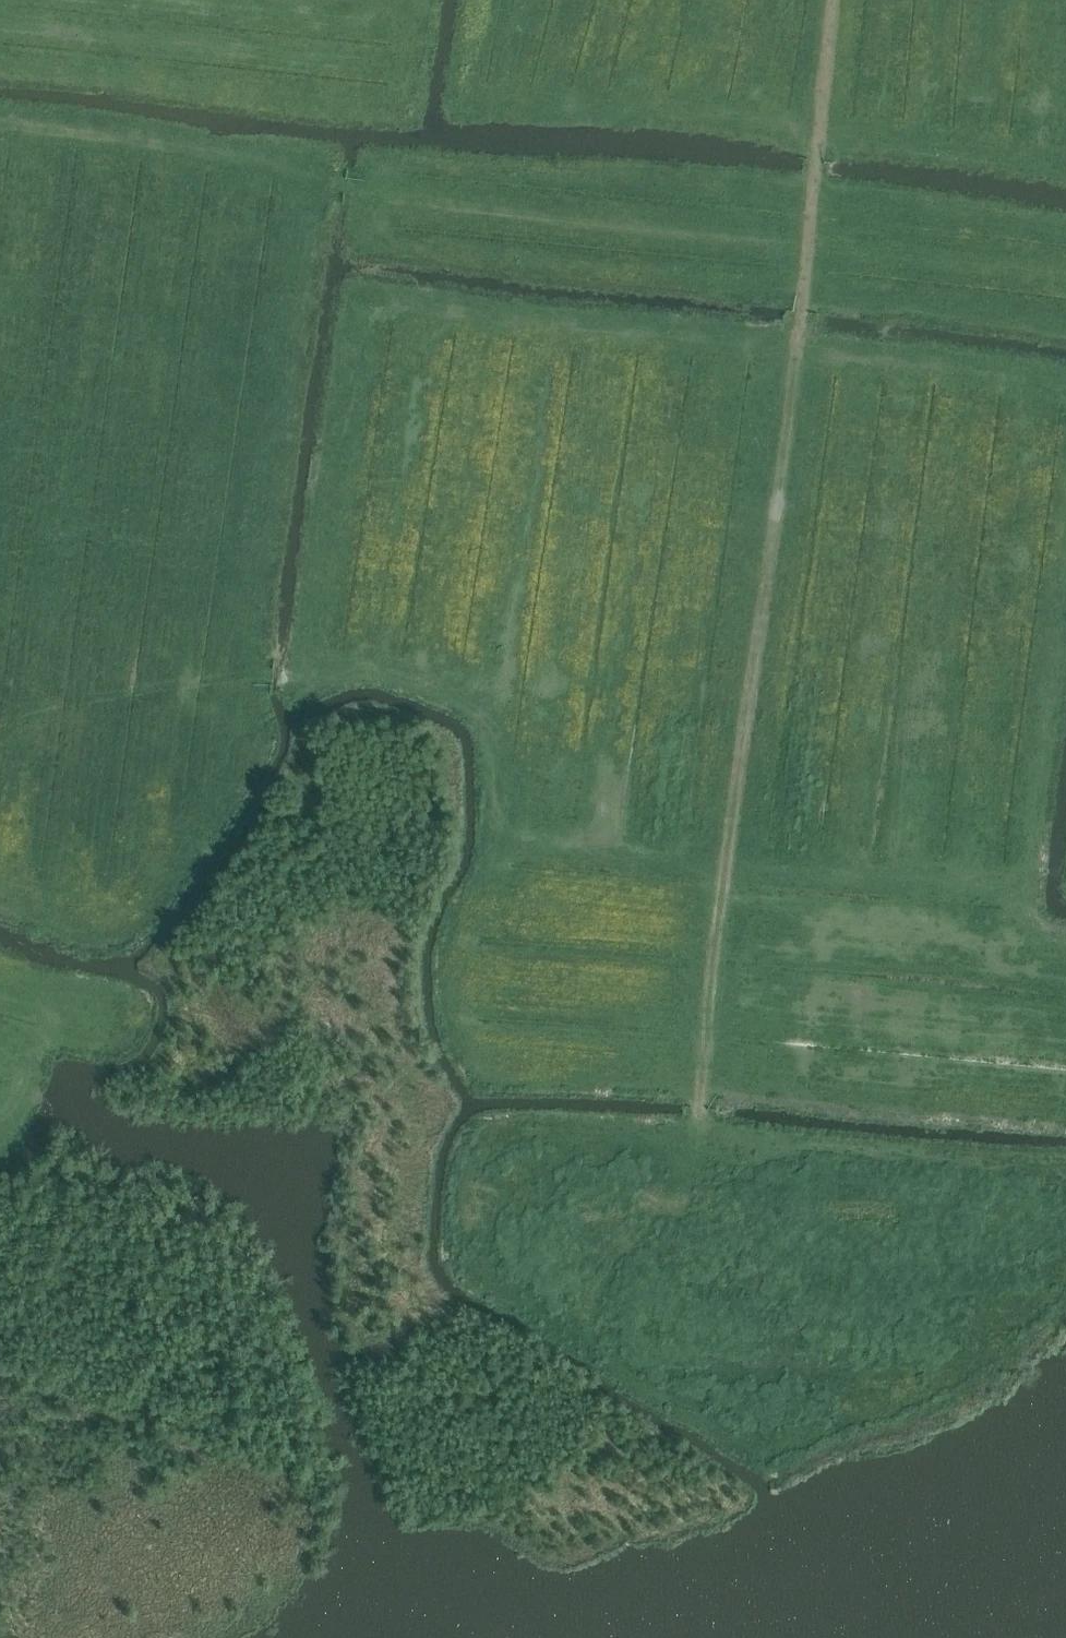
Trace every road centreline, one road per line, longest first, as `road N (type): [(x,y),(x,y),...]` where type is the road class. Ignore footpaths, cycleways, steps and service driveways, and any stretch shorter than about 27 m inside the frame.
road 1 (track): [(751,1143),(751,1095),(712,1038),(808,262)]
road 2 (track): [(237,176),(808,262)]
road 3 (track): [(808,262),(833,0)]

